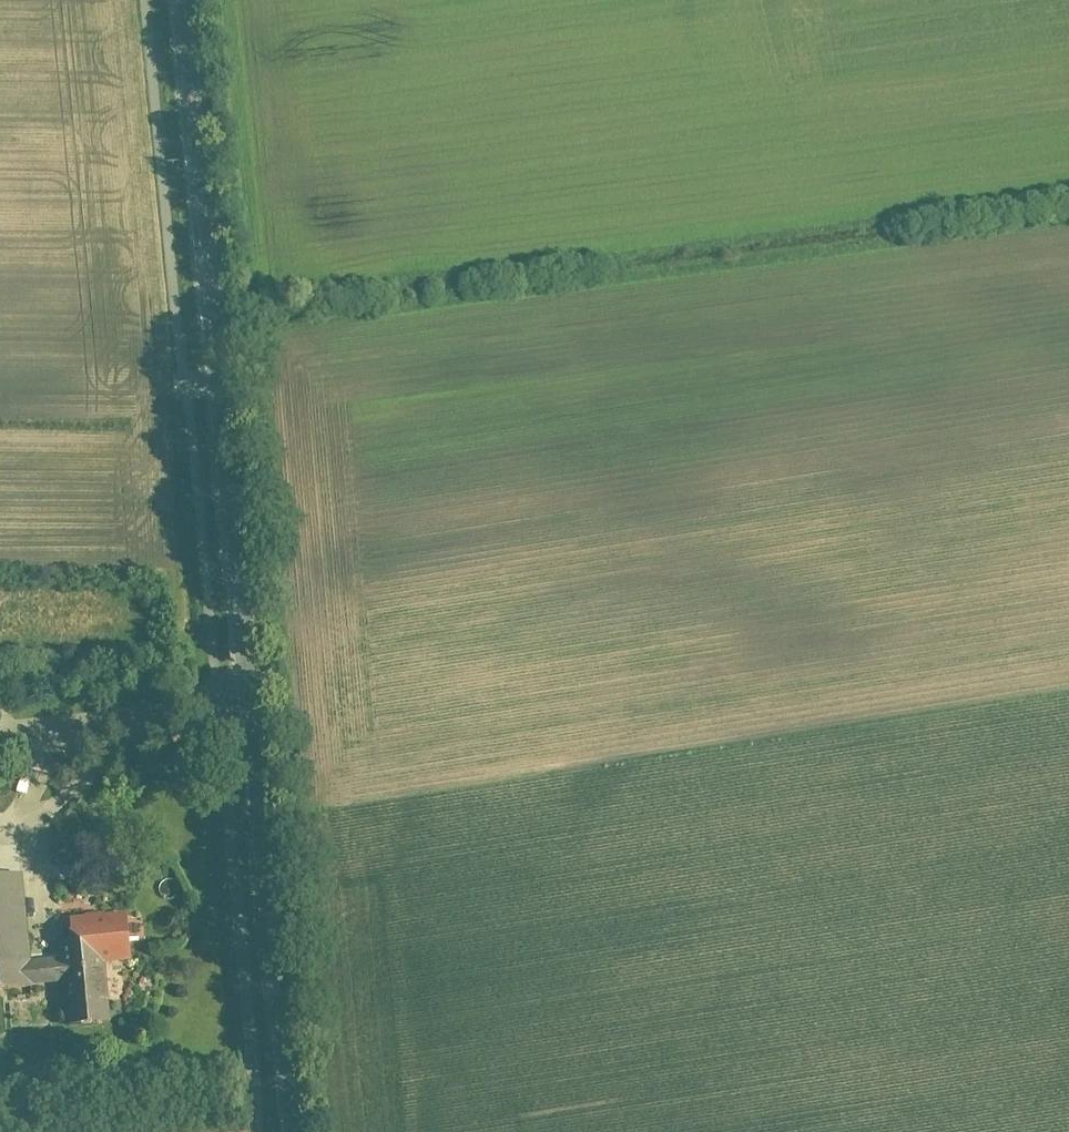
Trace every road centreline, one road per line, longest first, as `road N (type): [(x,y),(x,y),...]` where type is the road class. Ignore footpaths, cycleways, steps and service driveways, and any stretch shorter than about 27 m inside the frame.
road 1 (tertiary): [(184,0),(296,1131)]

